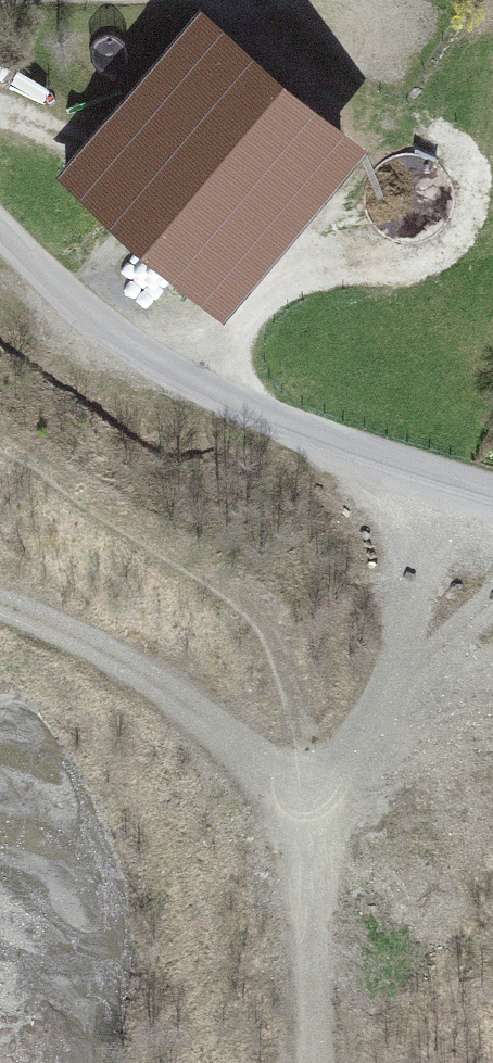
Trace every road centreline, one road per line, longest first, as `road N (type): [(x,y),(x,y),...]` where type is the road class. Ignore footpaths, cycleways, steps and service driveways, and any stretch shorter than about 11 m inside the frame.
road 1 (track): [(319,1062),(313,790),(374,720),(457,477)]
road 2 (residential): [(492,488),(130,363),(0,226)]
road 3 (track): [(313,790),(276,637),(201,566),(0,439)]

